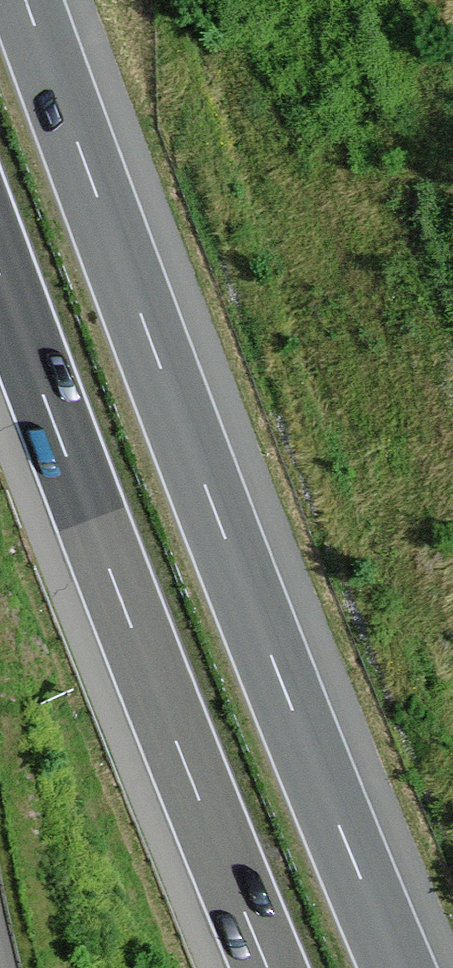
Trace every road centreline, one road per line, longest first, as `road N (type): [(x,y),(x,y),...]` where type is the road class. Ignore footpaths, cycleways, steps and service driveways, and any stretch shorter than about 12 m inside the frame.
road 1 (motorway): [(398,967),(276,671),(27,0)]
road 2 (motorway): [(0,270),(268,967)]

